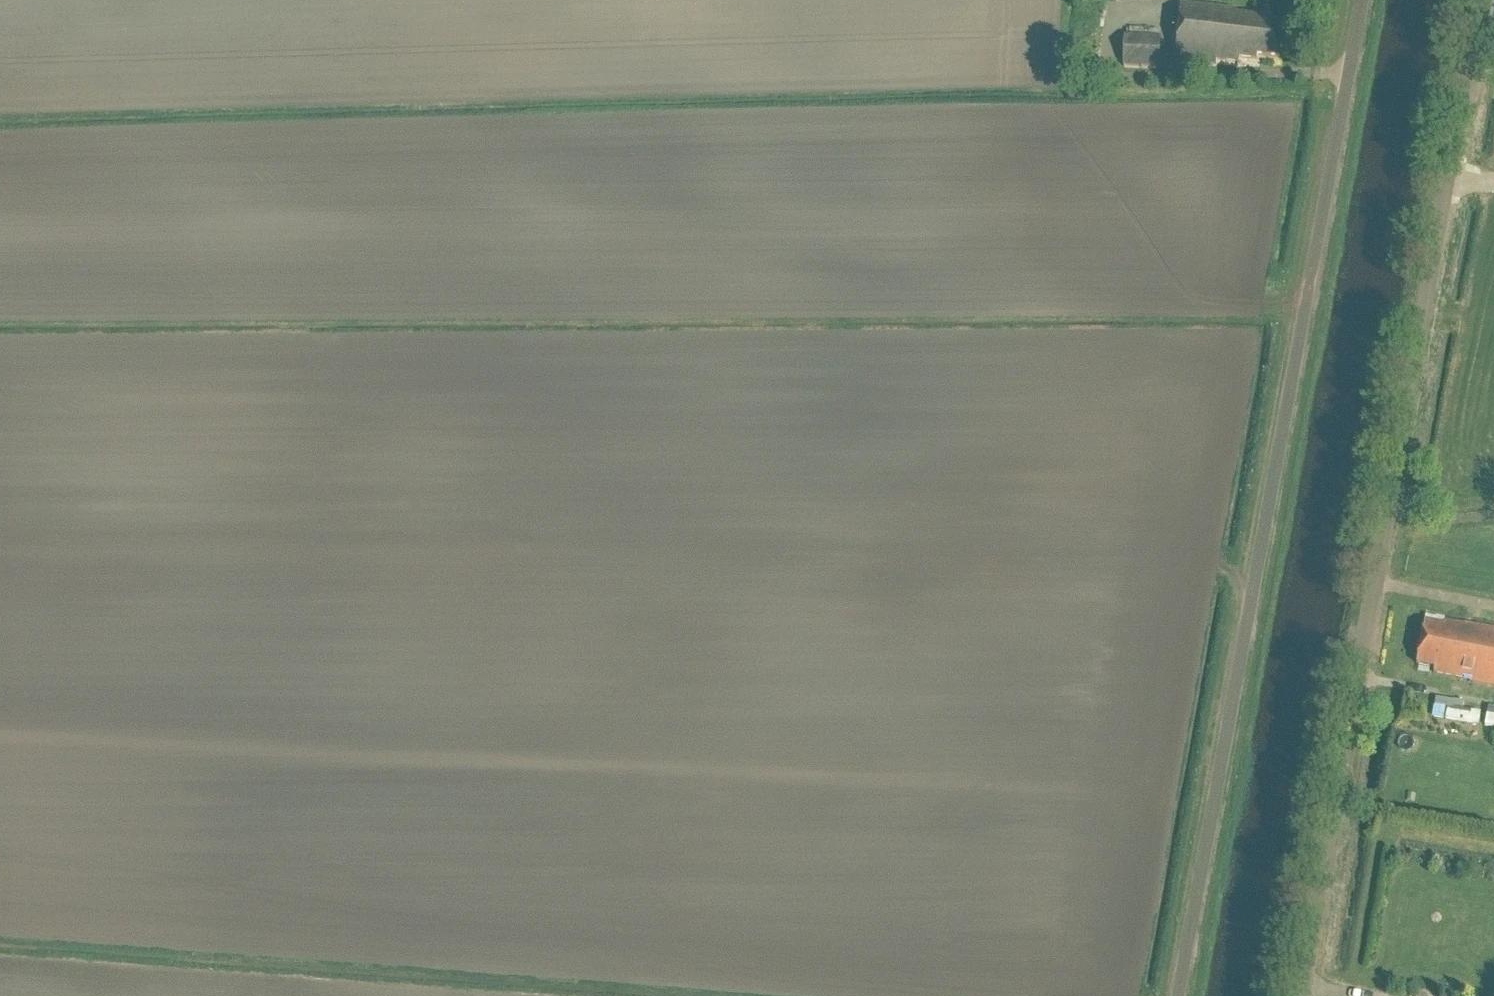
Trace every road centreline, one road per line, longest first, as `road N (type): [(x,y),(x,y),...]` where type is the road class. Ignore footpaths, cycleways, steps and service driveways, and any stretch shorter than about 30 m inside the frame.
road 1 (unclassified): [(1179,995),(1363,0)]
road 2 (unclassified): [(1300,995),(1482,0)]

